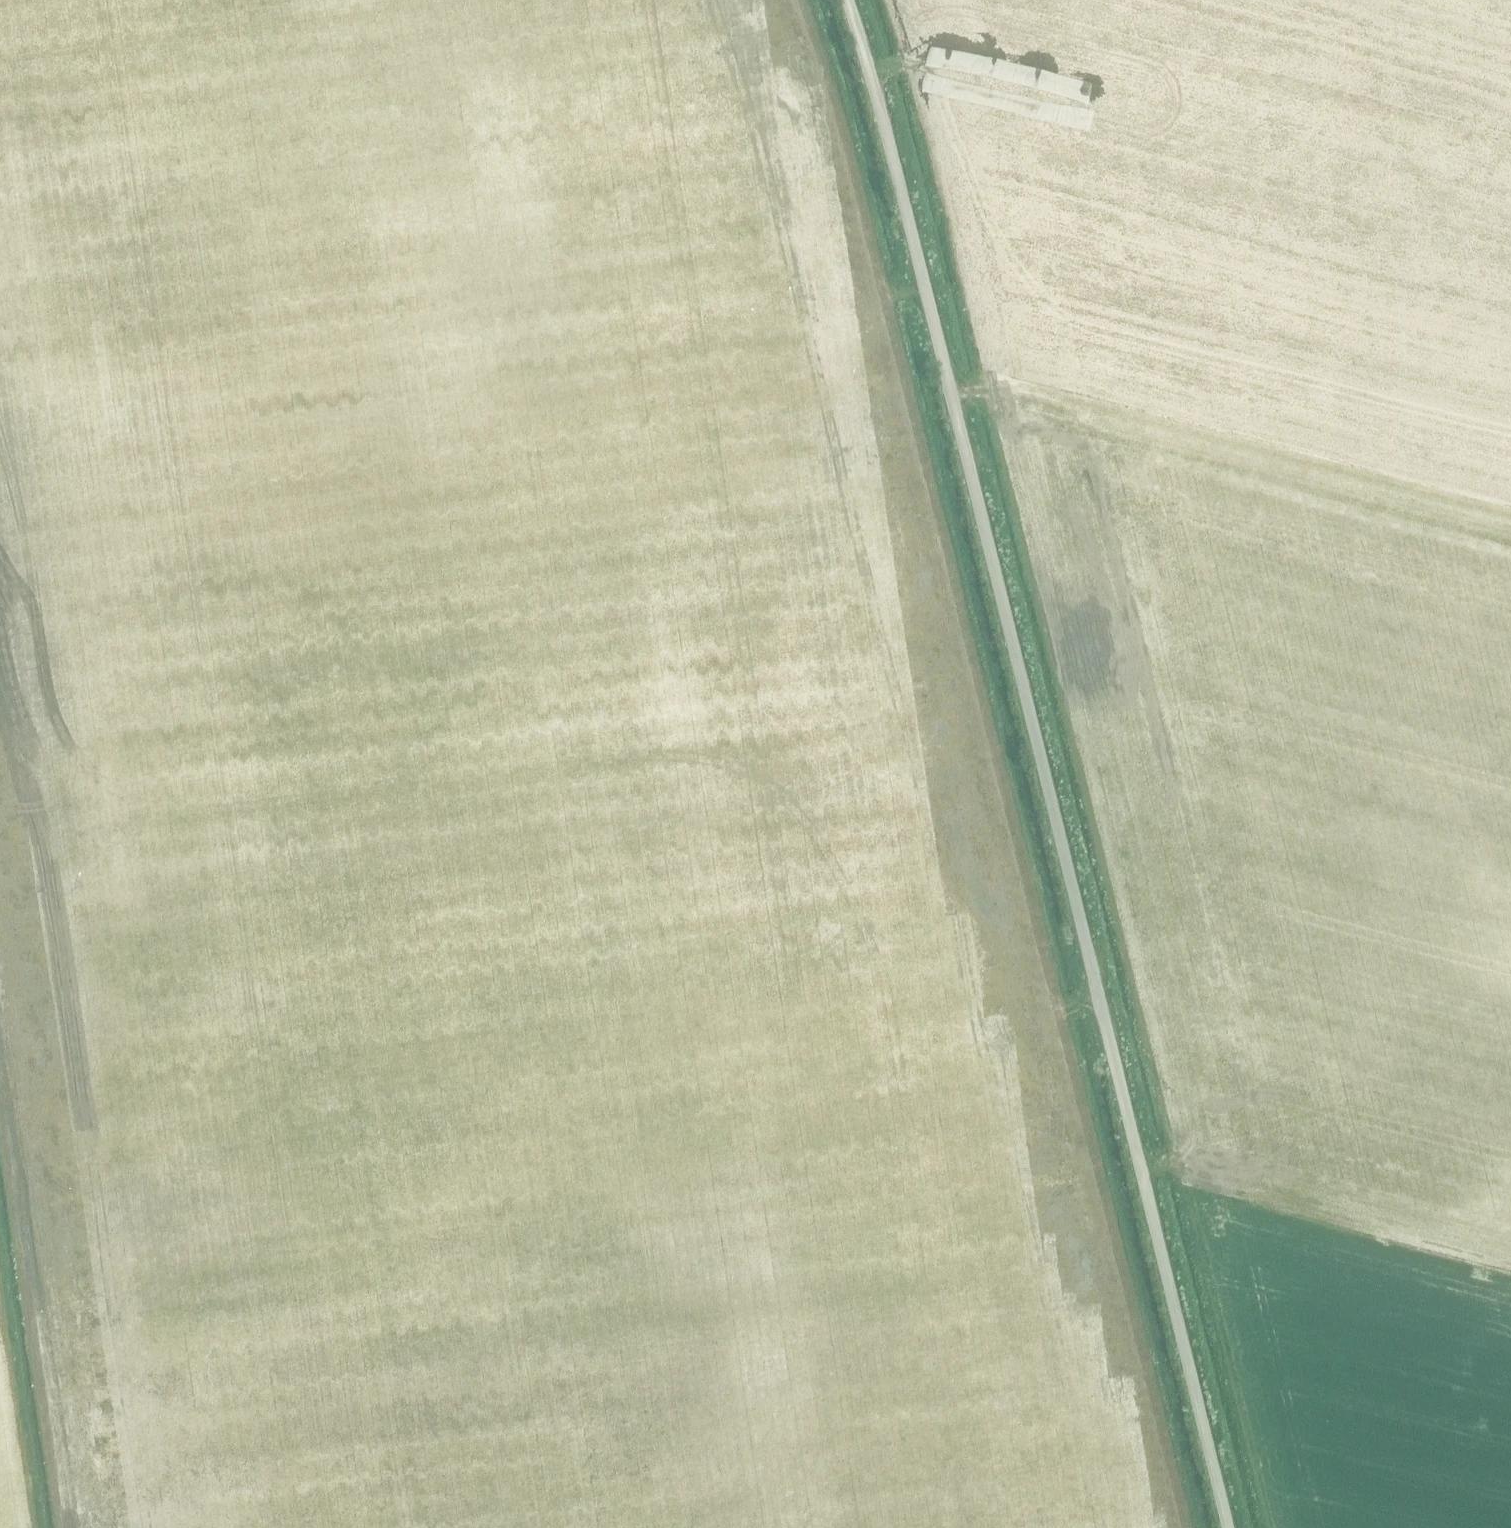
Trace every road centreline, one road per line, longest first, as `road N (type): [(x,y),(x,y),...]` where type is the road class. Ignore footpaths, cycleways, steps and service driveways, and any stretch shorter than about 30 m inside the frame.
road 1 (unclassified): [(1239,1527),(873,87),(844,0)]

